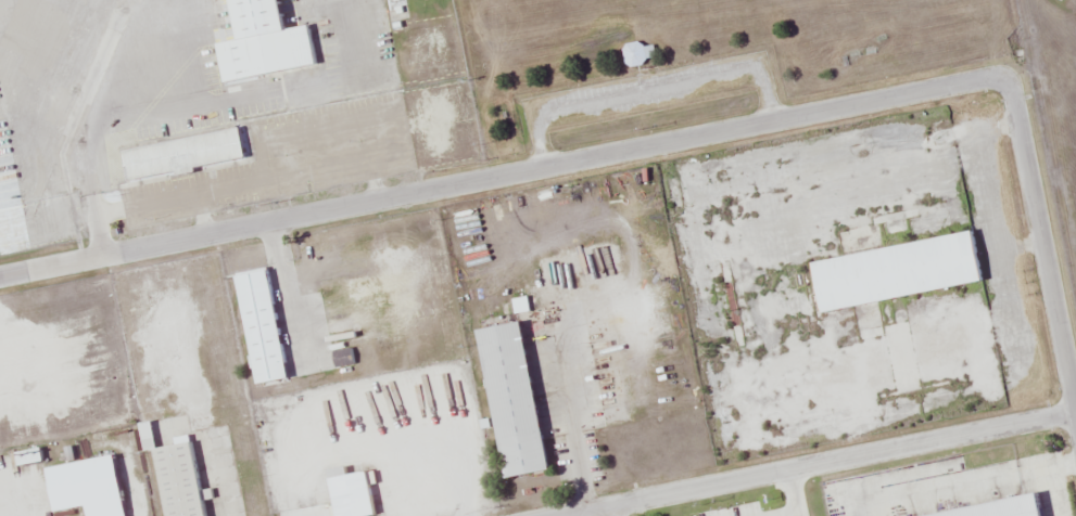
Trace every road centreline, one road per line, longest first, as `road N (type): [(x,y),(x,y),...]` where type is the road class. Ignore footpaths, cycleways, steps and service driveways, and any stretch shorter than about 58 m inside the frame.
road 1 (residential): [(1003,80),(0,276)]
road 2 (residential): [(554,515),(1075,411)]
road 3 (residential): [(1075,416),(1003,80)]

